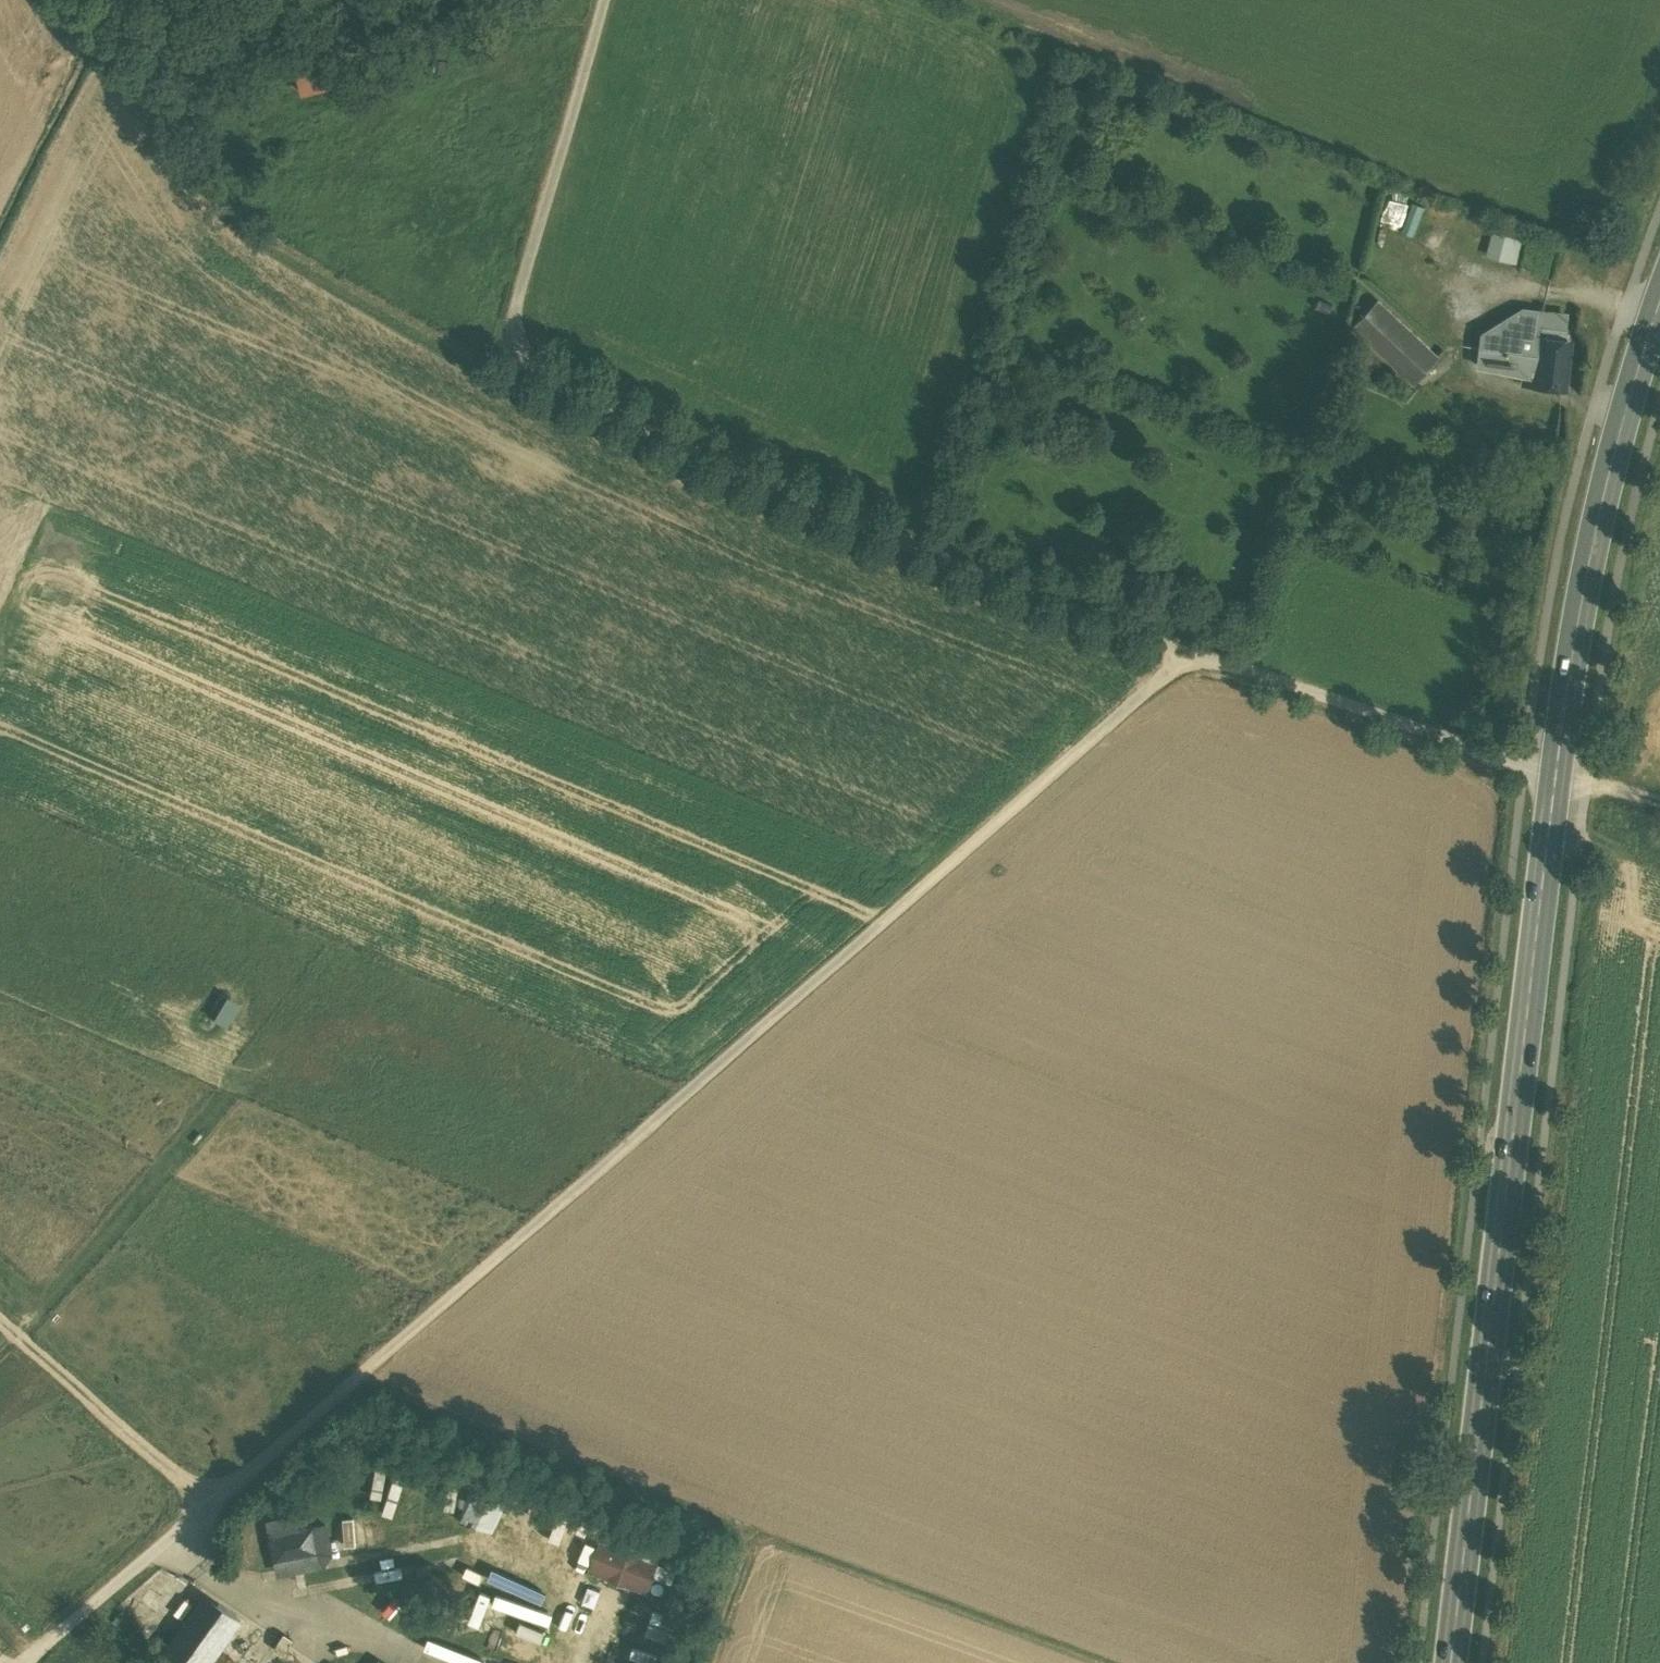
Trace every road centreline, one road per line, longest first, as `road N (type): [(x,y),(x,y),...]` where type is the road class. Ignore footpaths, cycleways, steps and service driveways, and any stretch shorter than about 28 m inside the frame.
road 1 (track): [(24,1662),(208,1496),(354,1381),(1200,650)]
road 2 (primary): [(1451,1662),(1577,623),(1604,492),(1659,300)]
road 3 (track): [(603,0),(509,349),(513,360),(837,517),(1200,650)]
road 4 (track): [(1099,1662),(354,1381)]
road 5 (track): [(1200,650),(1659,805)]
road 6 (track): [(408,1662),(262,1609),(146,1551)]
road 7 (track): [(208,1496),(0,1318)]
road 8 (track): [(1655,313),(1547,293),(1491,293)]
road 9 (track): [(0,640),(54,510)]
road 10 (track): [(724,1662),(768,1539)]

